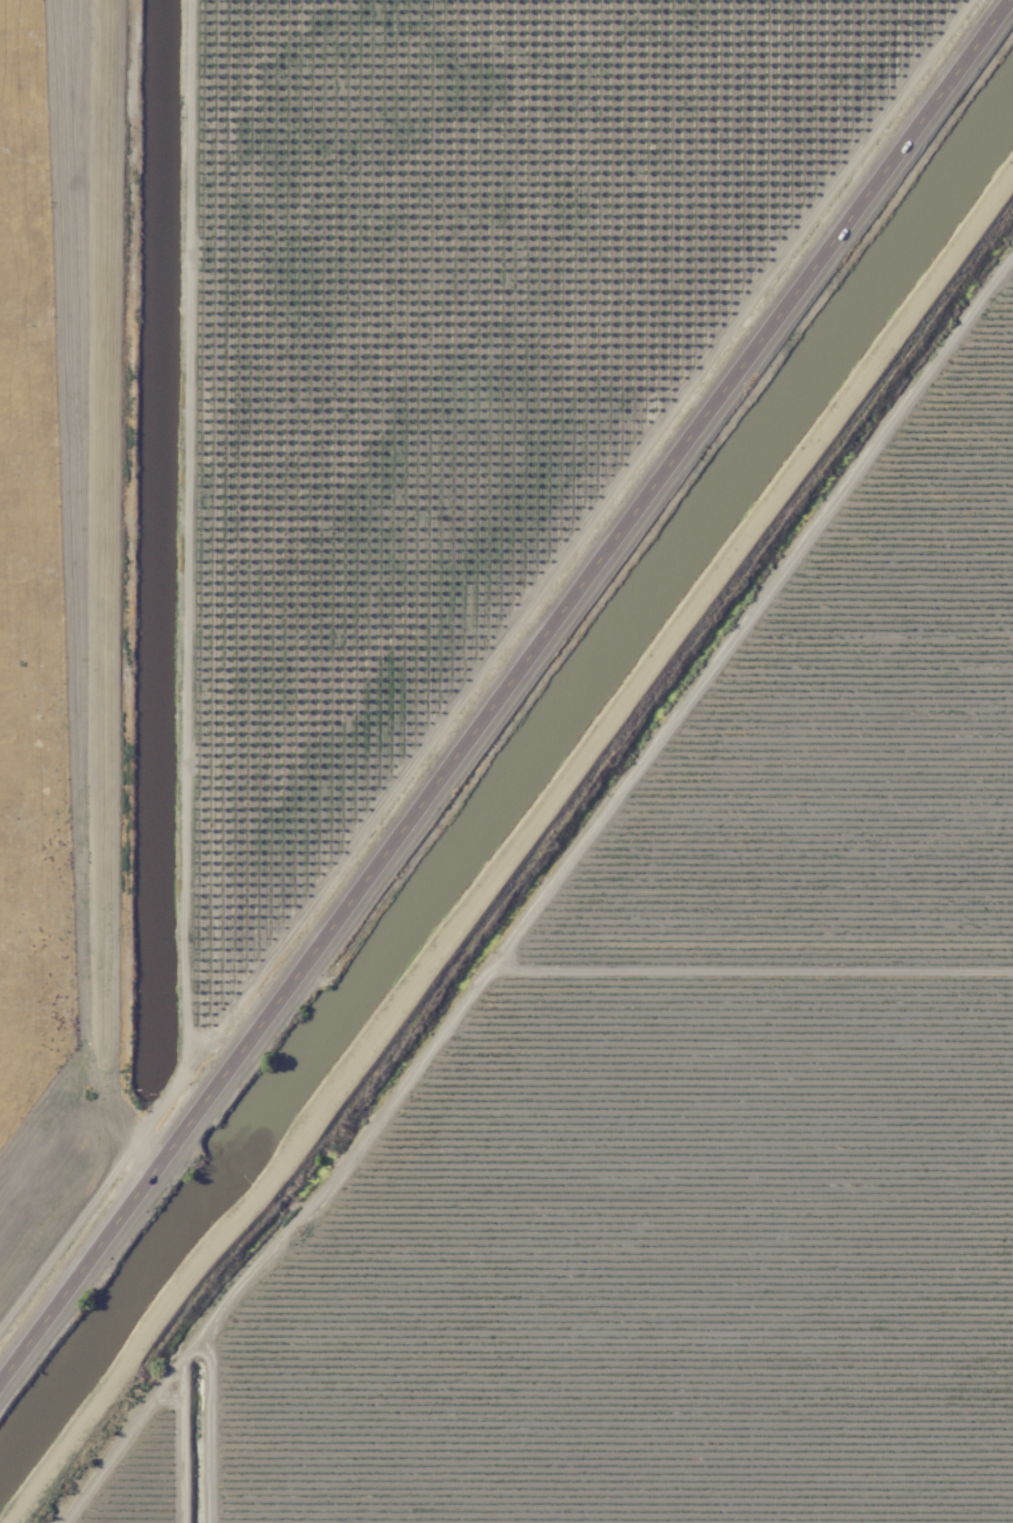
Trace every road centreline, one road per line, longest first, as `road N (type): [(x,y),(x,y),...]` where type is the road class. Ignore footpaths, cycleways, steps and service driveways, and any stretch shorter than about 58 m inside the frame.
road 1 (trunk): [(0,1398),(1012,9)]

